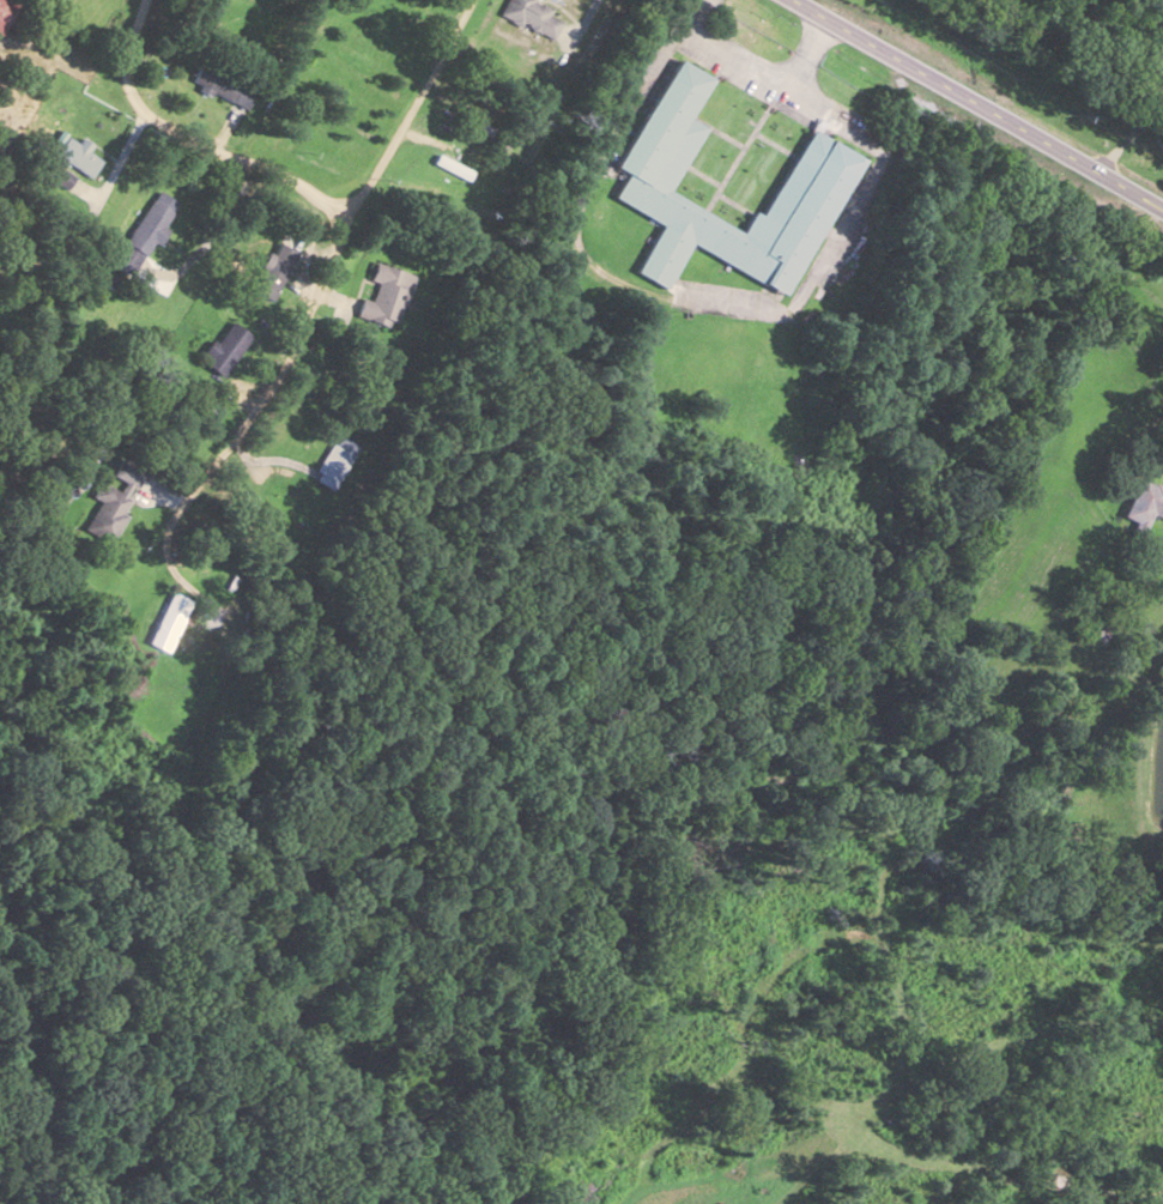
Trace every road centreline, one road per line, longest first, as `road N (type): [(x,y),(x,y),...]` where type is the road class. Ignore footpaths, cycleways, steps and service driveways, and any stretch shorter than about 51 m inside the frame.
road 1 (primary): [(754,0),(1162,234)]
road 2 (residential): [(479,0),(424,144)]

